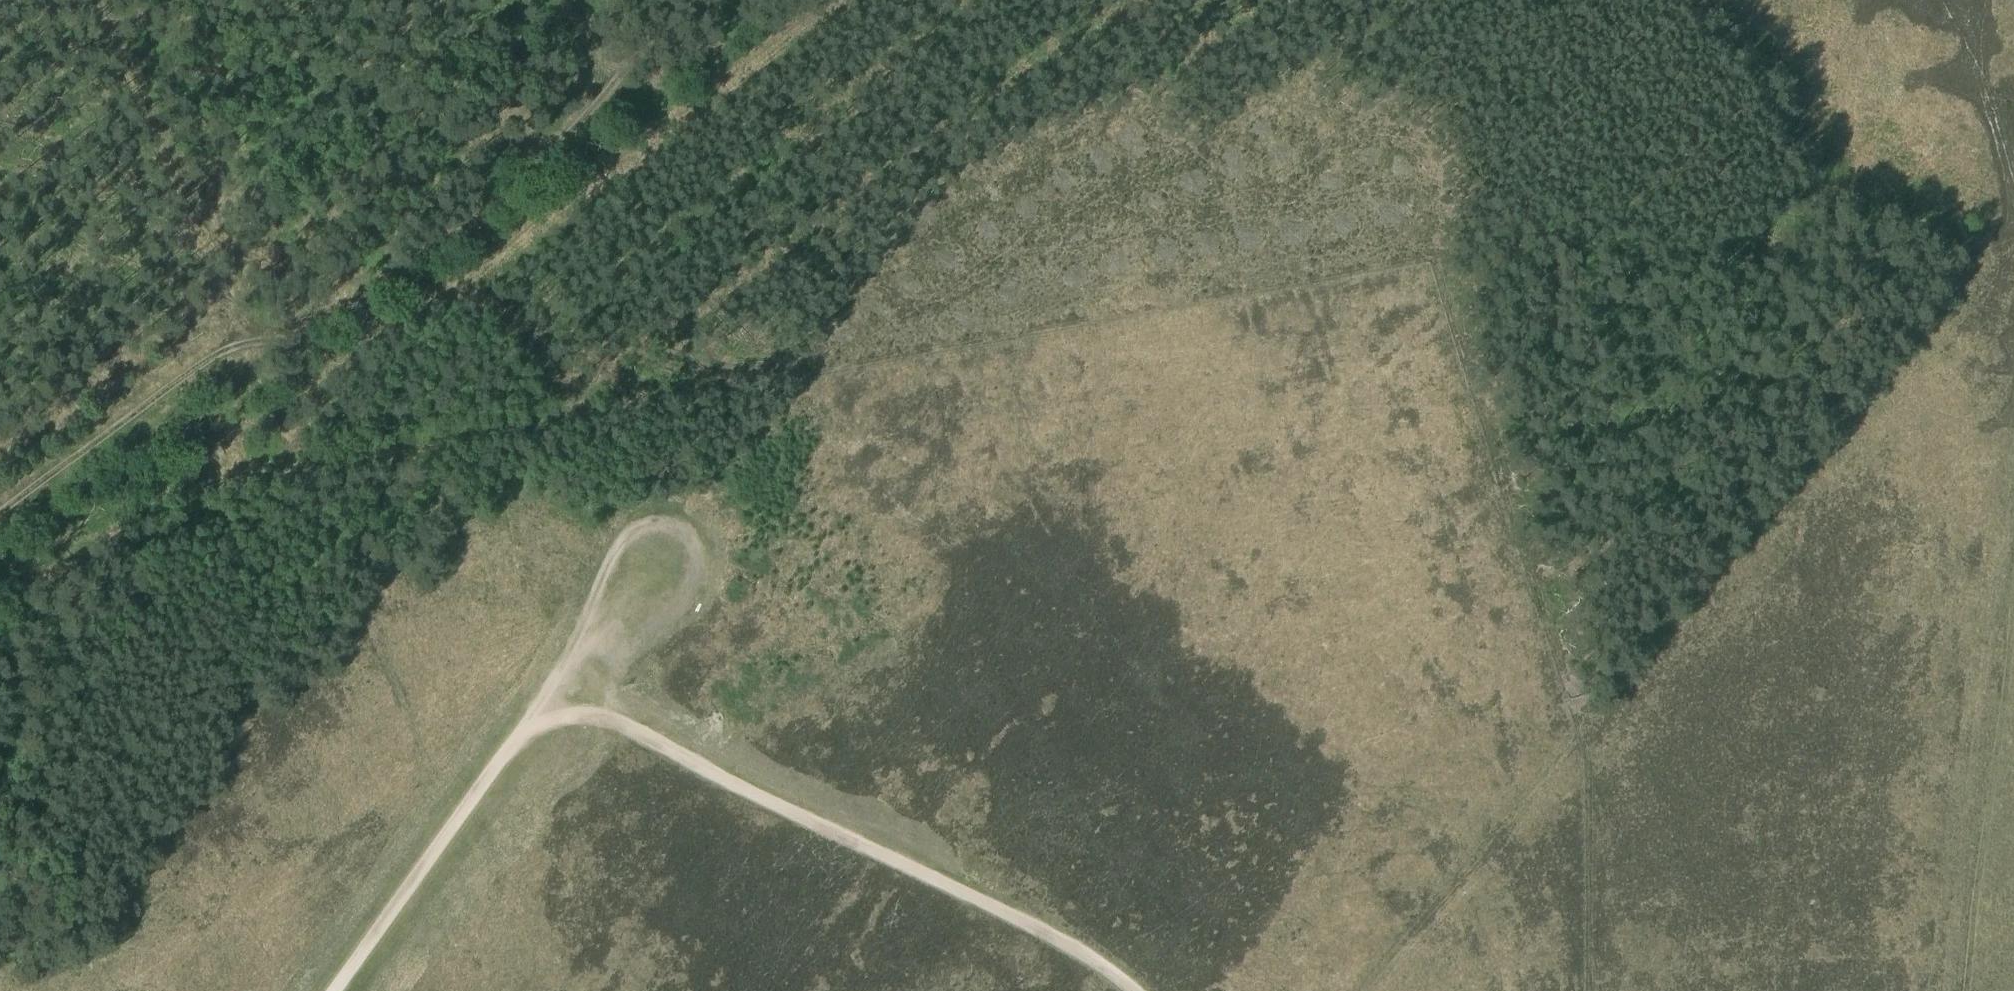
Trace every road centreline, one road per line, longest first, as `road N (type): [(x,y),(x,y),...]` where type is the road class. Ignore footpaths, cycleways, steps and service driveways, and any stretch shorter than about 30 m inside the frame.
road 1 (track): [(0,510),(216,355),(329,326),(472,224),(648,43),(704,0)]
road 2 (track): [(2013,591),(1966,990)]

